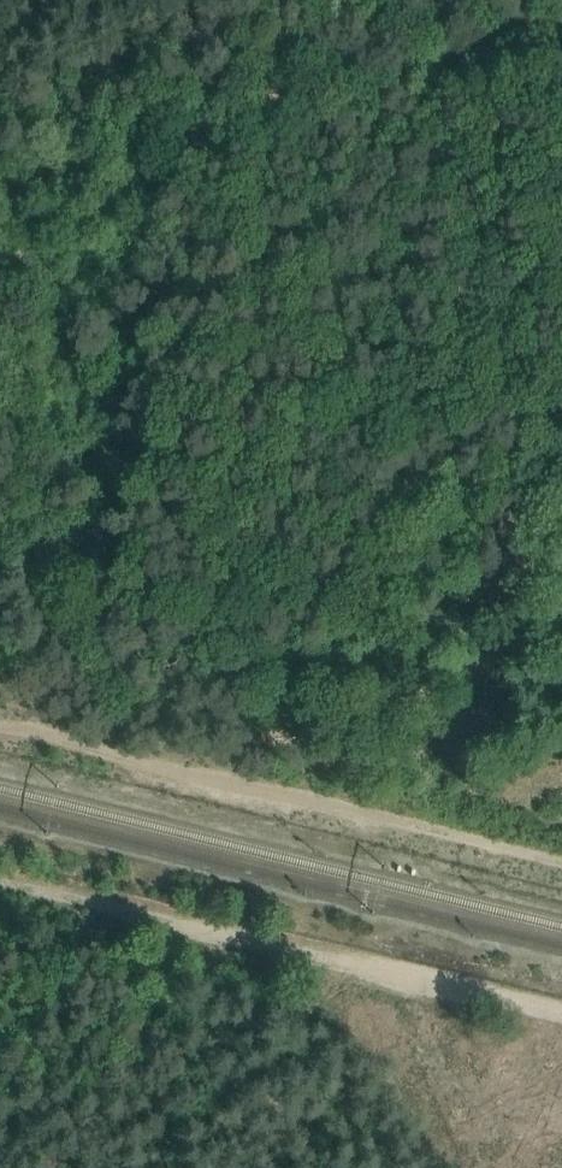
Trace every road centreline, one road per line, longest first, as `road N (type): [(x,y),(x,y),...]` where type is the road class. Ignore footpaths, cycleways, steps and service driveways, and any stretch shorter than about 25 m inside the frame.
road 1 (track): [(0,727),(30,728),(561,862)]
road 2 (track): [(561,1008),(0,874)]

